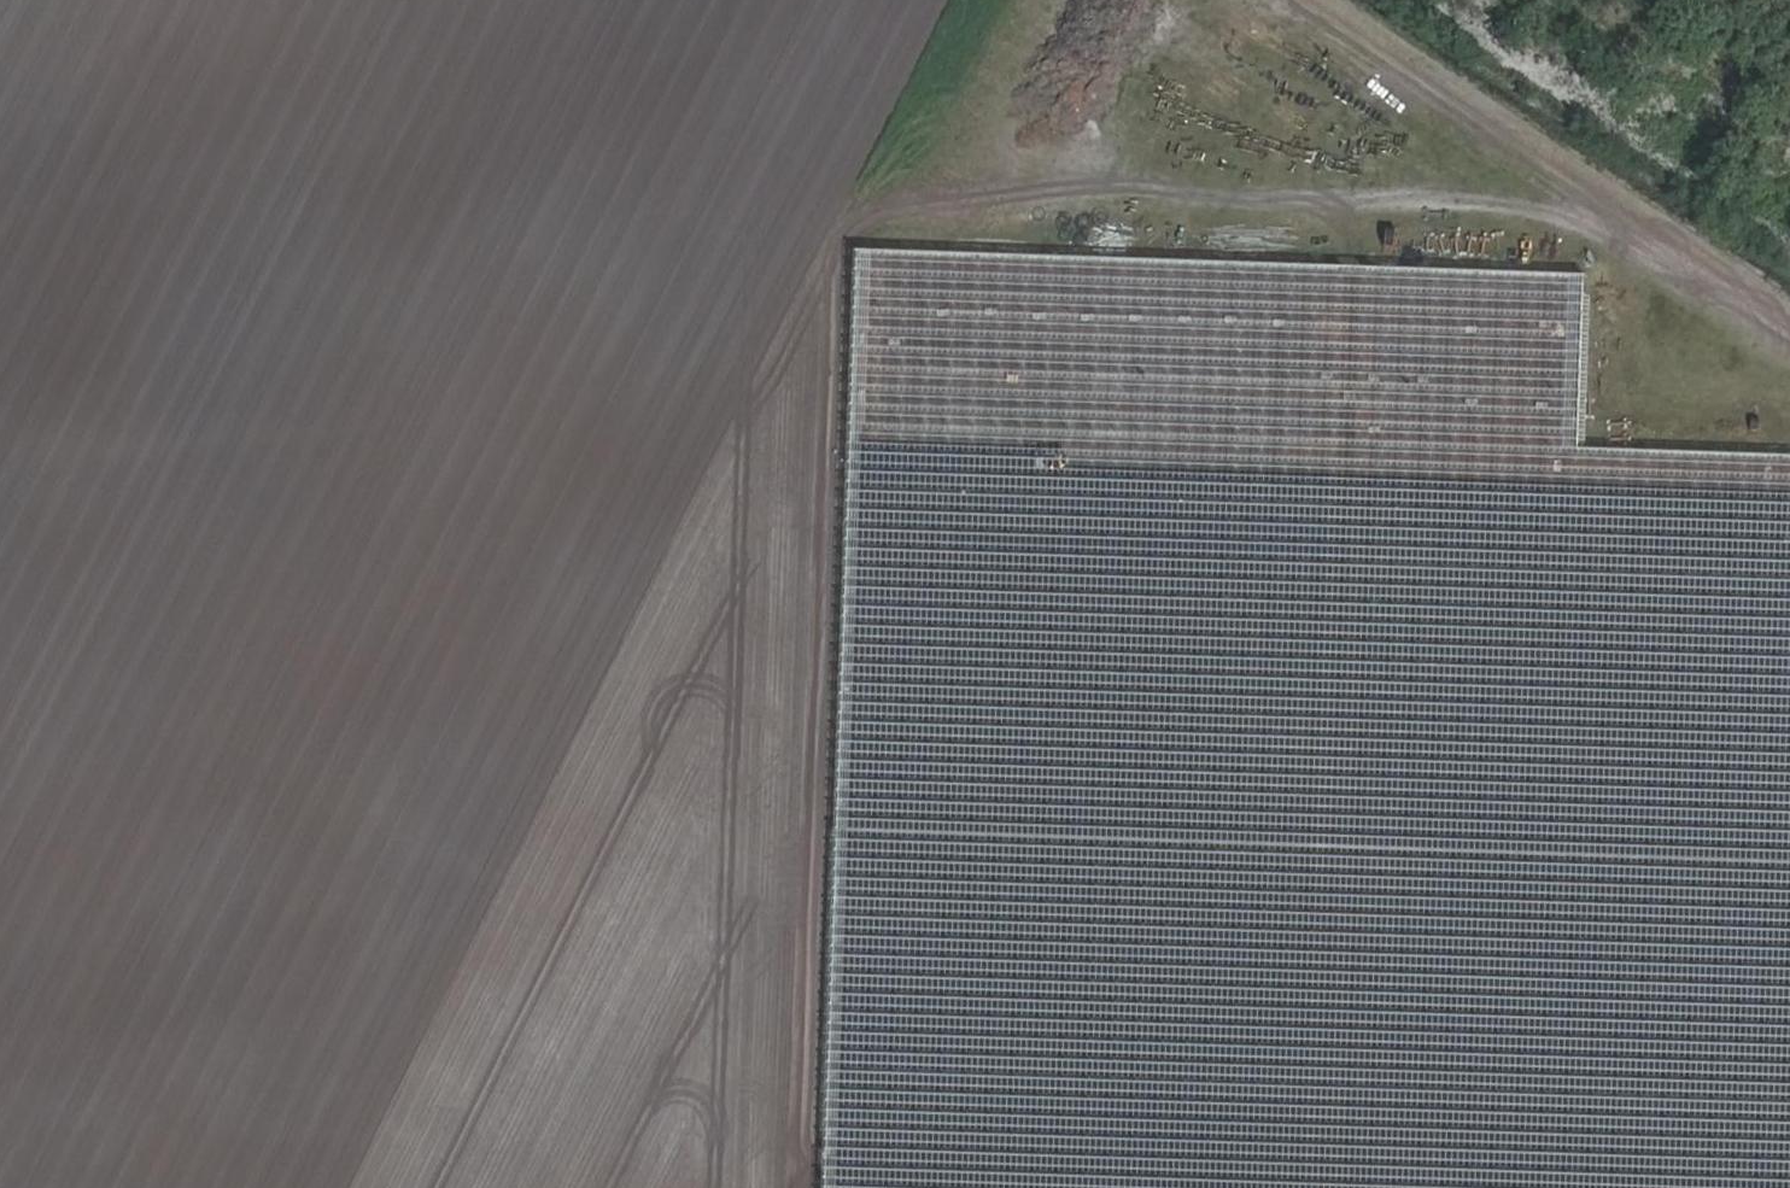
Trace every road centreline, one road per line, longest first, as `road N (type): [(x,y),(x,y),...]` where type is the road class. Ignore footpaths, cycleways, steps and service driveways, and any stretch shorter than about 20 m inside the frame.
road 1 (track): [(1101,0),(955,225),(855,228),(818,257),(796,1187)]
road 2 (track): [(1304,0),(1789,320)]

